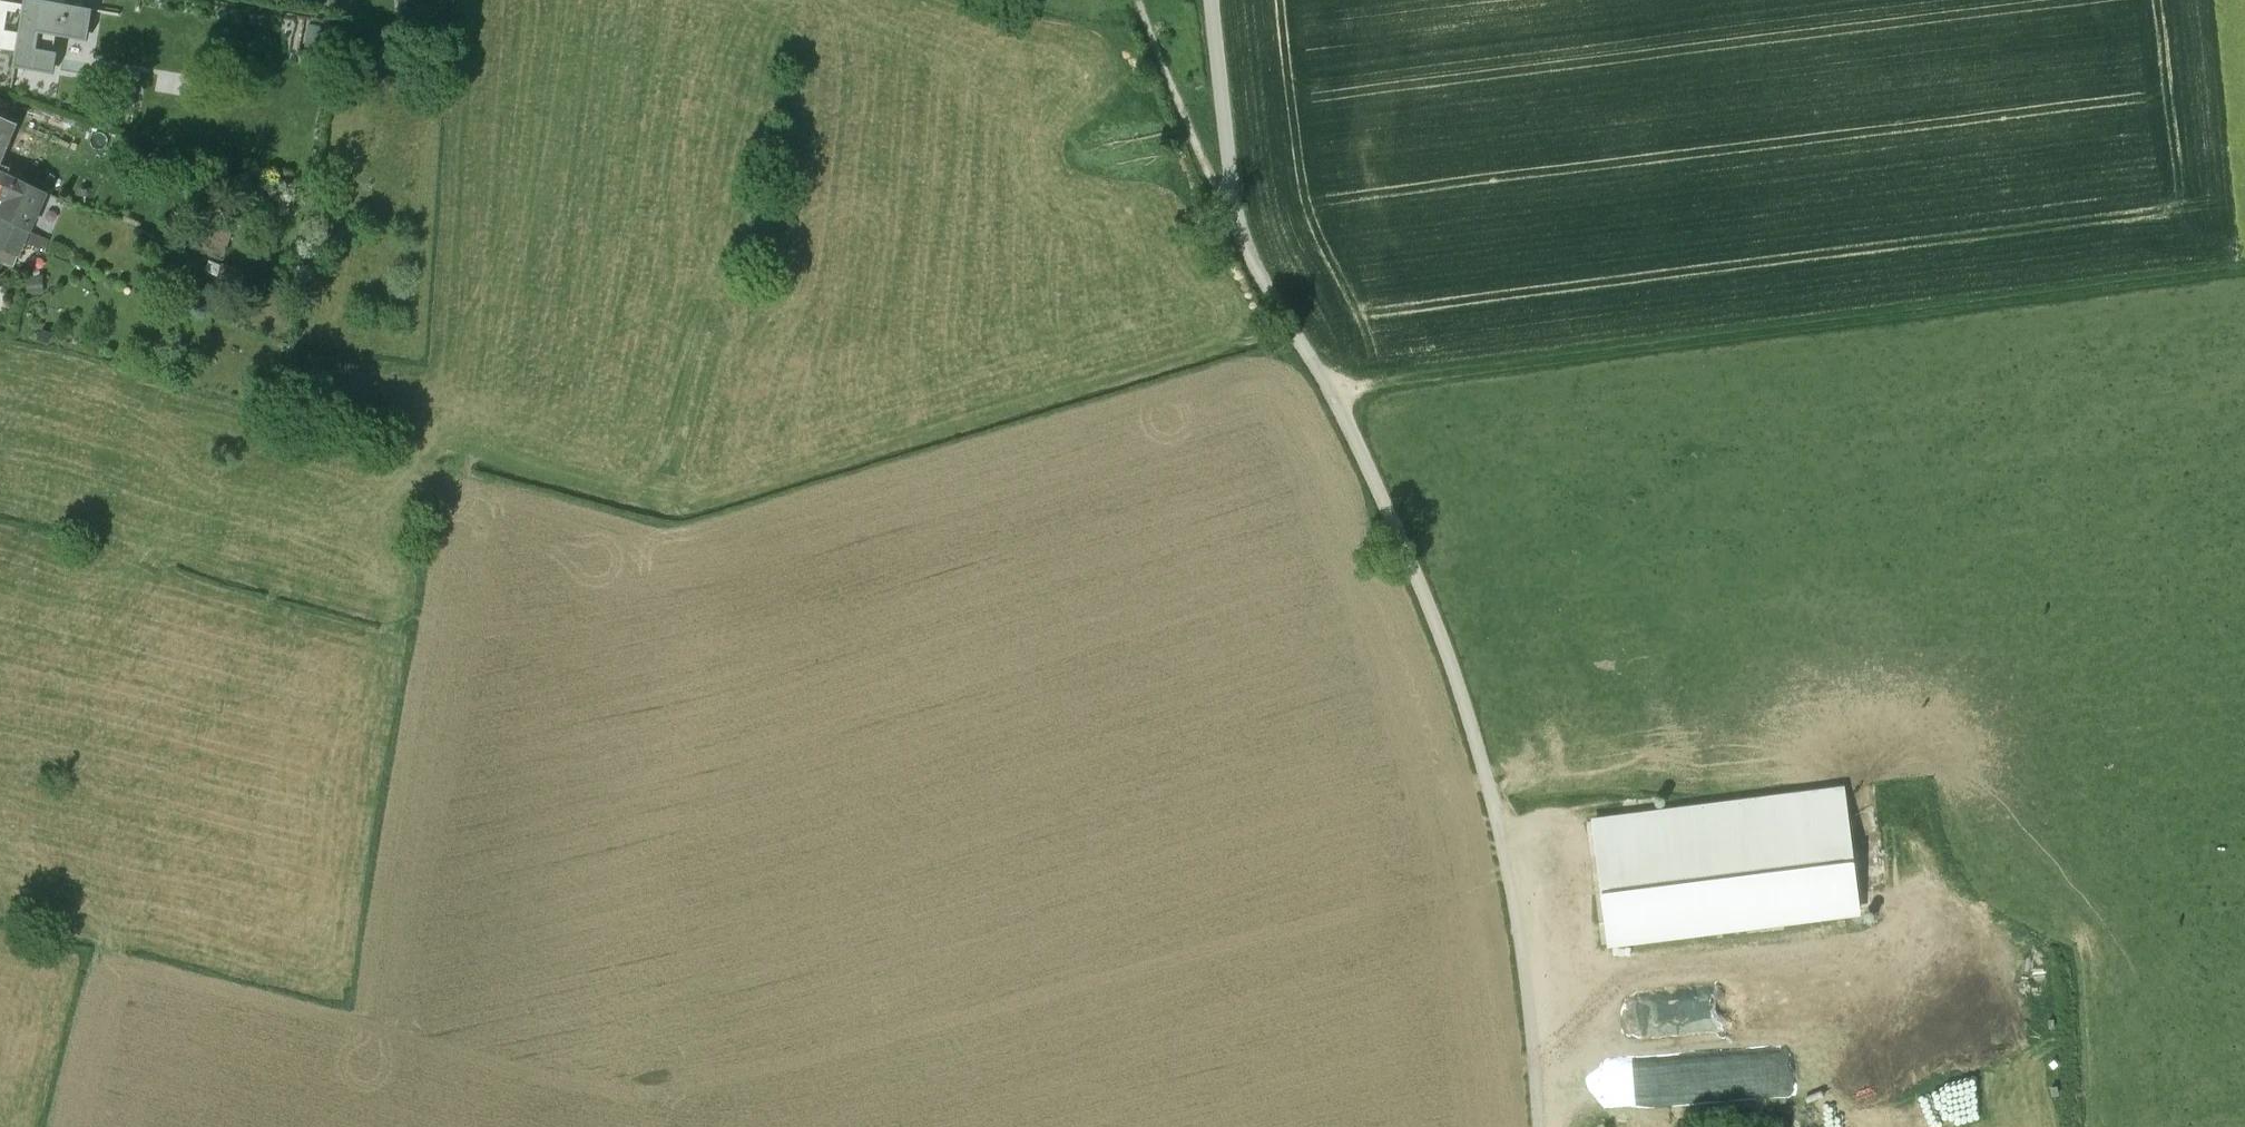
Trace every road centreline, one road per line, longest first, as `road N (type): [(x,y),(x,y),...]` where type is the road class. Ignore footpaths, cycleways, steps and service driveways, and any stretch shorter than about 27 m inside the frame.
road 1 (track): [(1541,1126),(1512,865),(1466,705),(1332,388),(1270,295),(1238,220)]
road 2 (track): [(1332,388),(2244,272)]
road 3 (track): [(1238,220),(1203,163),(1139,0)]
road 4 (track): [(1238,220),(1212,0)]

